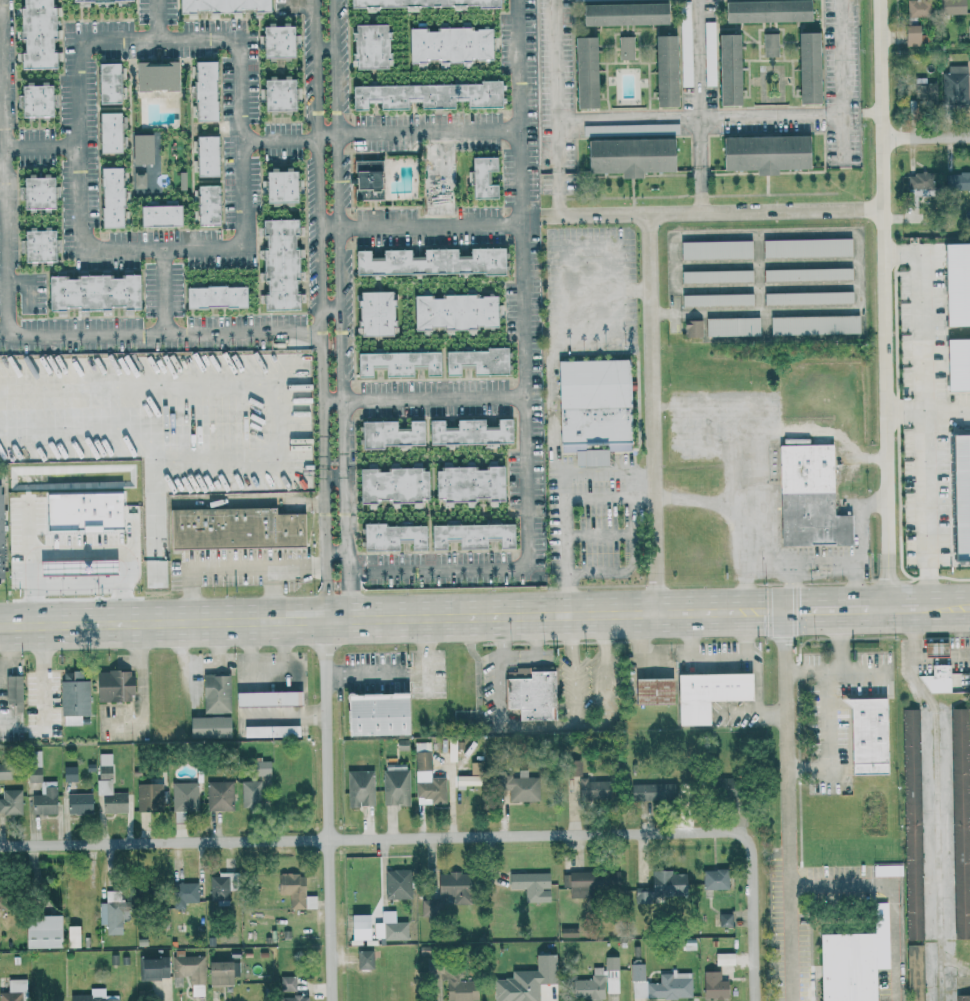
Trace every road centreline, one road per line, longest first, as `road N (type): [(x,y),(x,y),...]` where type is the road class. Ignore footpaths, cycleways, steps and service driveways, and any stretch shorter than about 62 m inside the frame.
road 1 (secondary): [(0,627),(785,611)]
road 2 (residential): [(744,837),(724,831),(0,845)]
road 3 (residential): [(887,609),(880,0)]
road 4 (residential): [(655,614),(650,216)]
road 5 (residential): [(333,1000),(325,620)]
road 6 (residential): [(885,213),(557,217)]
road 7 (residential): [(753,1000),(752,857),(744,837)]

